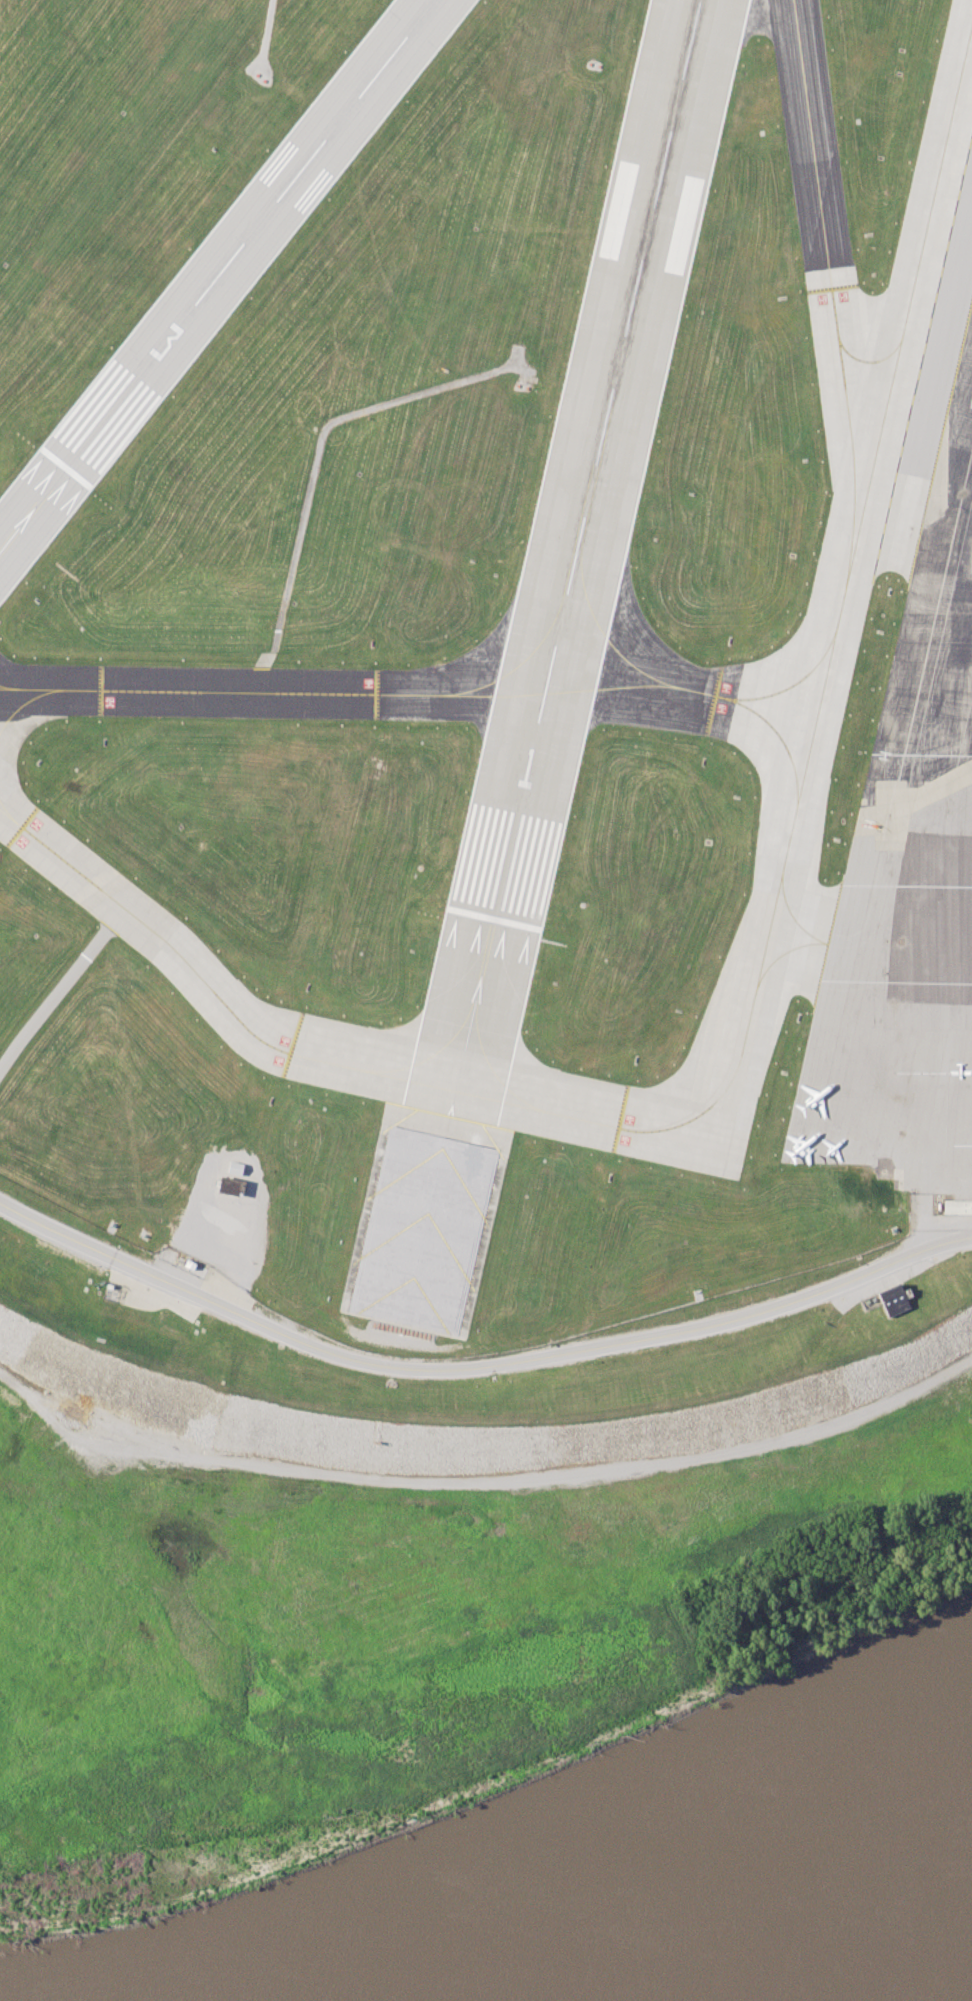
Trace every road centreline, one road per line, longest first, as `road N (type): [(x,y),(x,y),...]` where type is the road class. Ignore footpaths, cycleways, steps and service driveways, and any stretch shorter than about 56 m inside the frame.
road 1 (residential): [(971,1236),(749,1317),(483,1367),(440,1368),(374,1365),(318,1348),(0,1204)]

